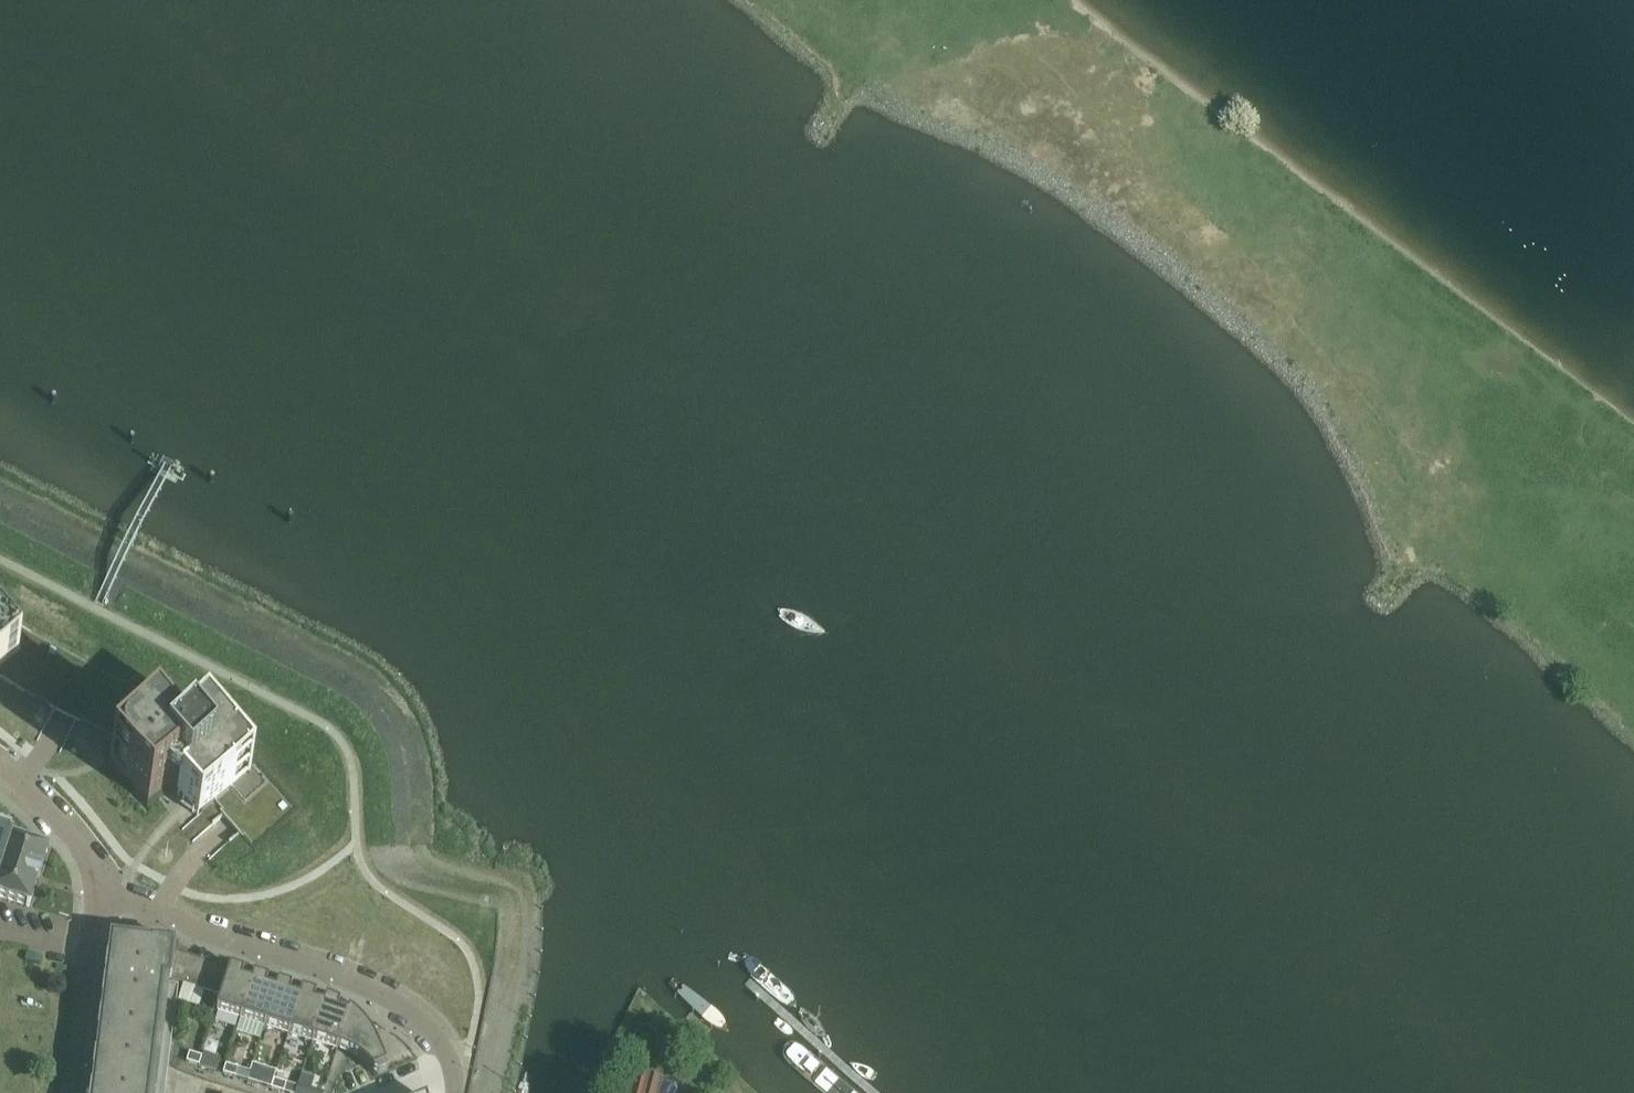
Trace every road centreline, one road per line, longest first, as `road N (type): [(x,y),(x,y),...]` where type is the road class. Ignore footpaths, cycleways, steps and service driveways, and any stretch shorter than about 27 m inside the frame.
road 1 (unclassified): [(453,1092),(439,1039),(386,995),(98,892)]
road 2 (residential): [(98,892),(70,1092)]
road 3 (residential): [(0,768),(75,839),(98,892)]

